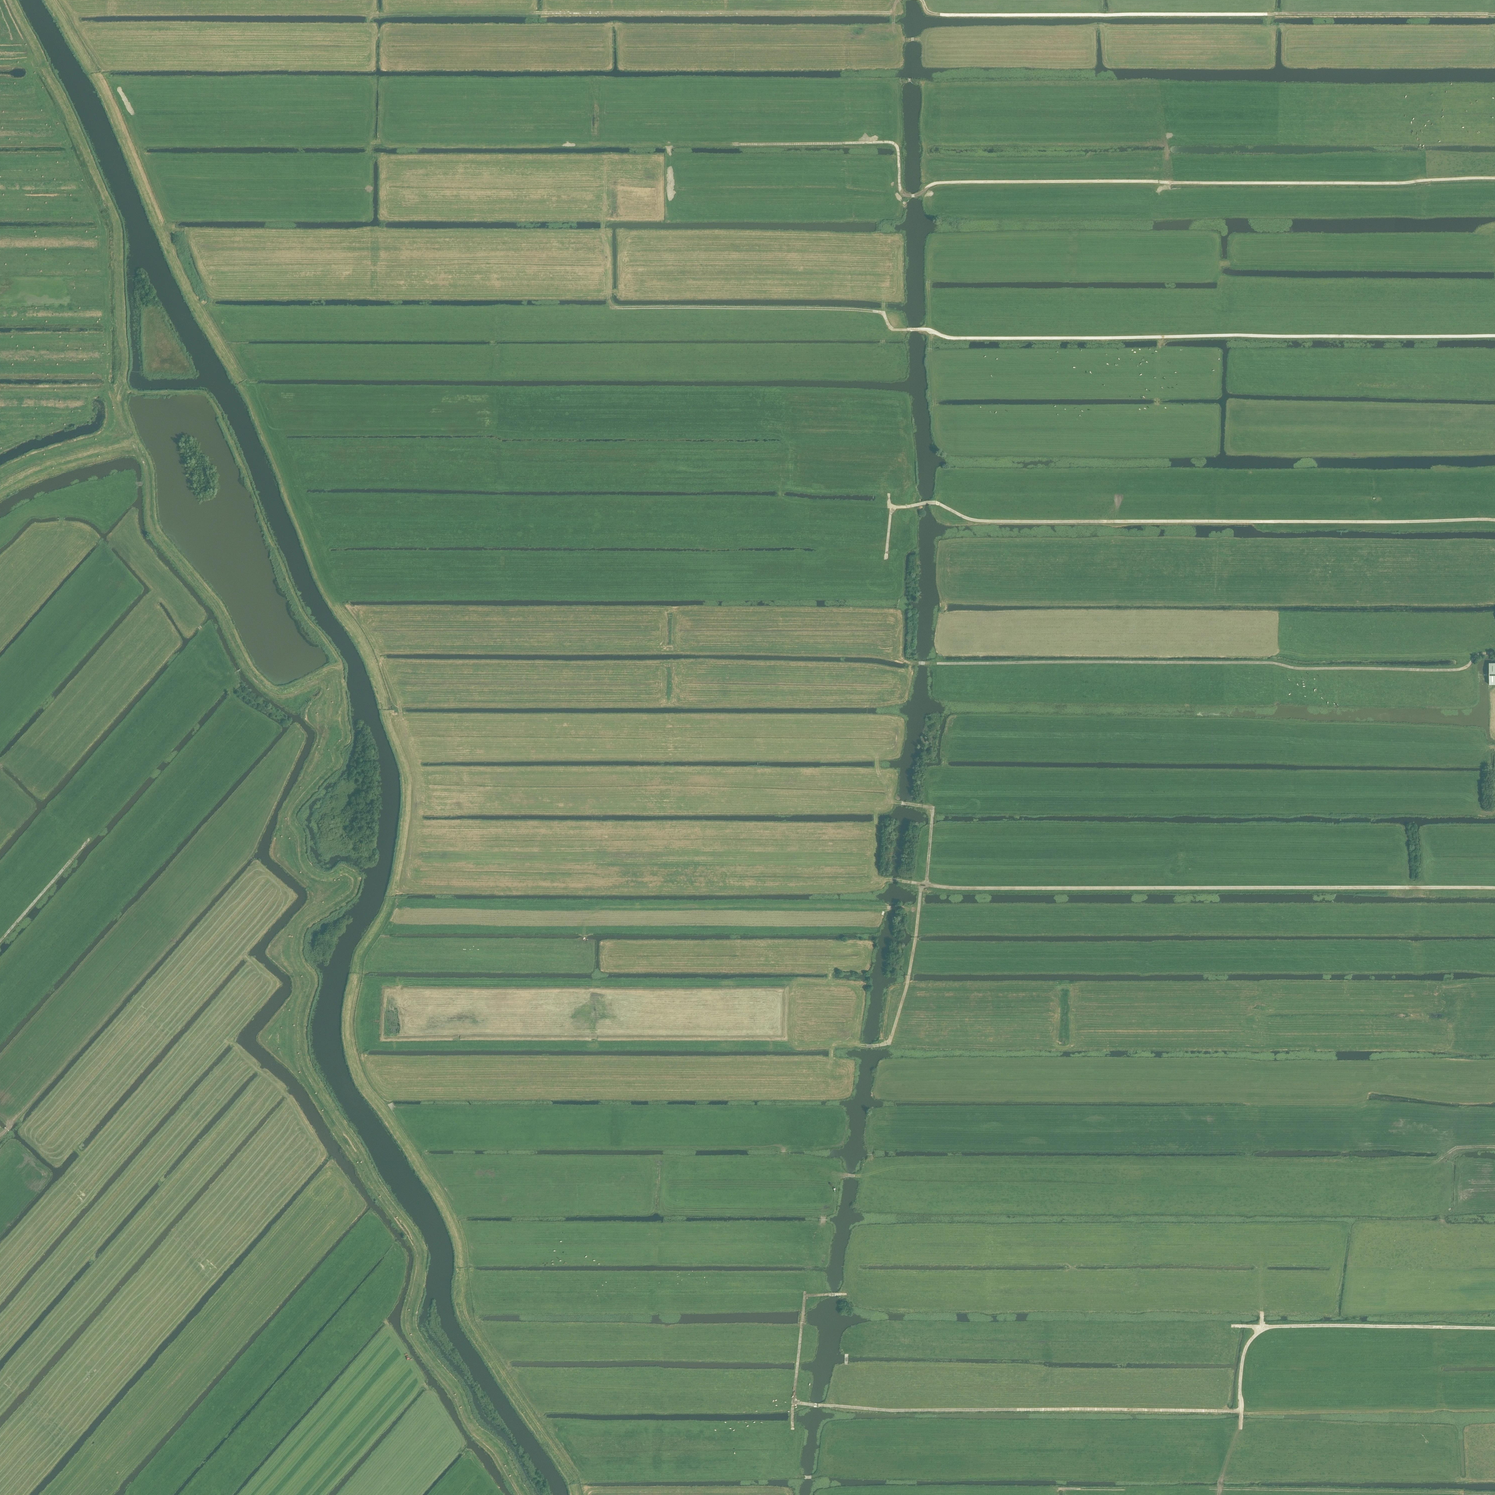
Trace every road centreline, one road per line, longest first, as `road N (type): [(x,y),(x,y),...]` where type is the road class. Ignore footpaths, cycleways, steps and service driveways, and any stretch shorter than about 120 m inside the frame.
road 1 (track): [(1494,14),(536,13)]
road 2 (track): [(1494,336),(950,338),(894,329),(872,311),(611,308)]
road 3 (track): [(1494,178),(899,183),(898,149),(888,142),(737,145)]
road 4 (track): [(879,880),(958,888),(1494,889)]
road 5 (track): [(1494,520),(976,521),(932,503),(892,508)]
road 6 (track): [(1241,1411),(888,1411),(793,1403),(805,1295),(847,1294)]
road 7 (track): [(1494,653),(1453,670),(913,663),(909,674)]
road 8 (track): [(1494,1493),(1033,1493)]
road 9 (track): [(1494,1328),(1262,1328),(1262,1312)]
road 10 (track): [(922,884),(891,1041),(857,1045)]
road 11 (track): [(91,837),(0,942)]
road 12 (track): [(1241,1429),(1242,1364),(1262,1328),(1232,1326)]
road 13 (track): [(888,803),(933,810),(927,885)]

